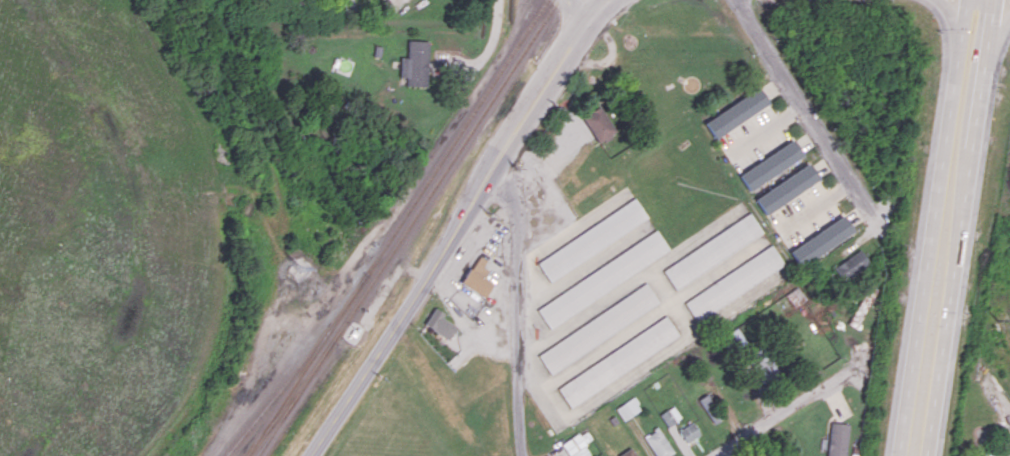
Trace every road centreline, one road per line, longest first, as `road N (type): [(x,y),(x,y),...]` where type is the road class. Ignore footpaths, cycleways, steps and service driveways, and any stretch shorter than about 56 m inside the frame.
road 1 (secondary): [(308,455),(602,0)]
road 2 (motorway): [(968,0),(896,455)]
road 3 (motorway): [(927,455),(994,0)]
road 4 (residential): [(500,153),(515,194),(524,455)]
road 5 (residential): [(737,0),(881,224)]
road 6 (residential): [(723,455),(871,360)]

